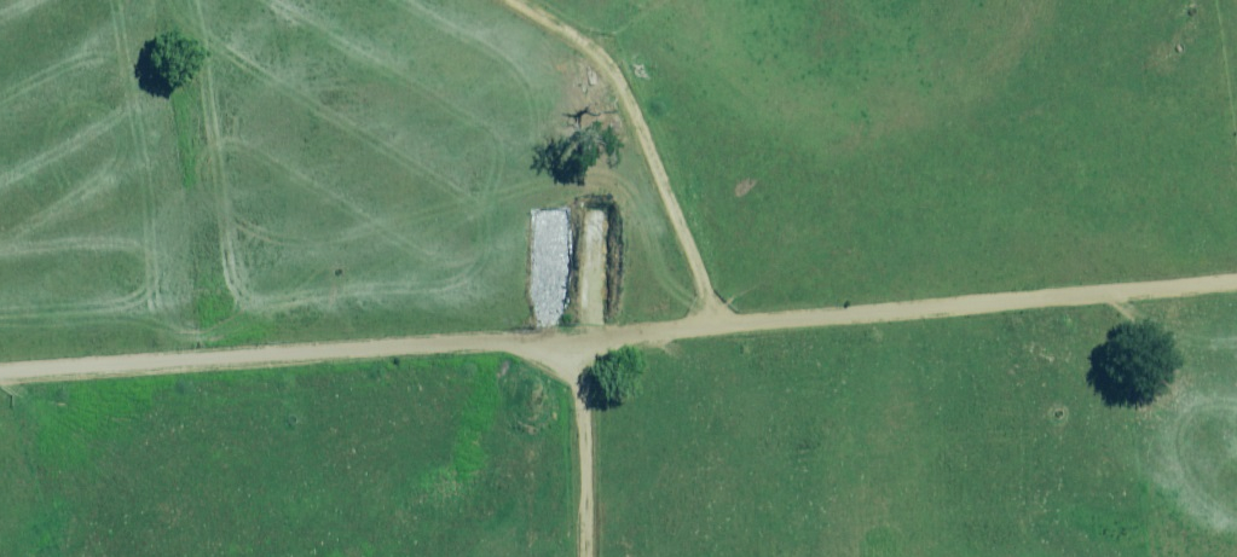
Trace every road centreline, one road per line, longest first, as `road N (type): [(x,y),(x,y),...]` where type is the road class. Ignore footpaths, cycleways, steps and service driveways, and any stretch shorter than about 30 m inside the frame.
road 1 (track): [(0,362),(722,310)]
road 2 (track): [(722,310),(1236,277)]
road 3 (track): [(722,310),(629,43),(575,0)]

